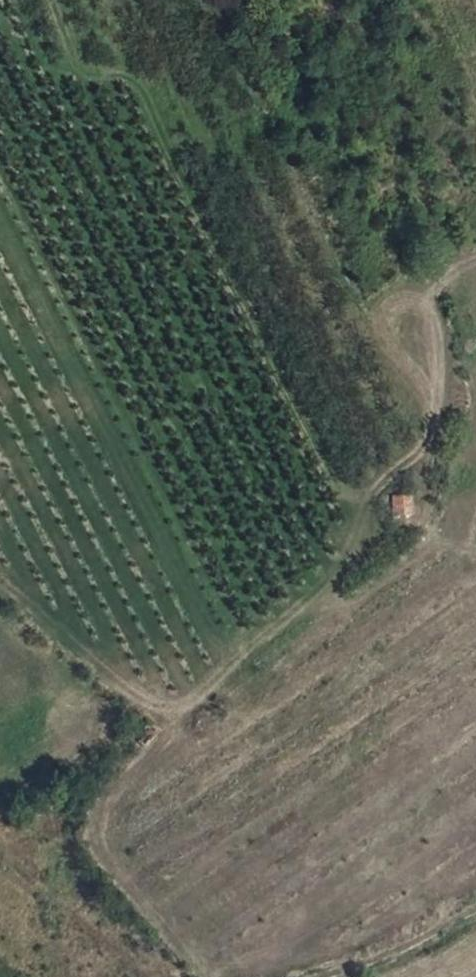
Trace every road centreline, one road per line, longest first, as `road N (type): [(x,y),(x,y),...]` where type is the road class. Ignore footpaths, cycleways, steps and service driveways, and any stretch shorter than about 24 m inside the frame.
road 1 (track): [(475,261),(424,306),(438,360),(426,442),(369,498),(323,587),(185,704),(138,700),(0,579)]
road 2 (track): [(325,976),(398,954),(475,907)]
road 3 (track): [(424,306),(397,302),(382,321),(436,400)]

